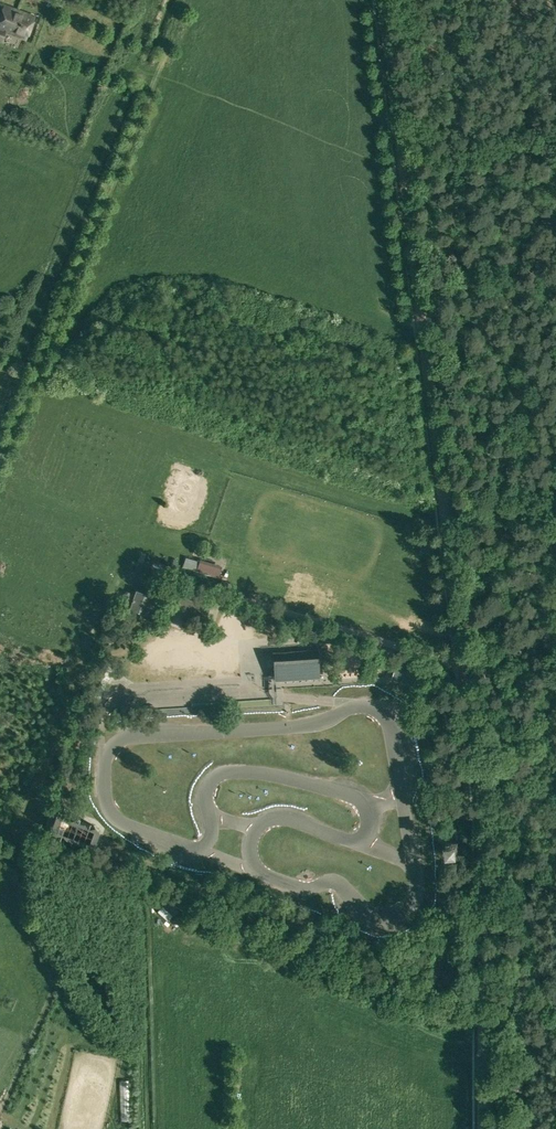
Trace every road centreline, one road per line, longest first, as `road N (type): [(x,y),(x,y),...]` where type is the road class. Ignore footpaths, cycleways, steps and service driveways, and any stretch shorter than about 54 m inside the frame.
road 1 (track): [(482,1128),(476,763),(404,185)]
road 2 (track): [(401,164),(381,0)]
road 3 (track): [(401,164),(555,139)]

